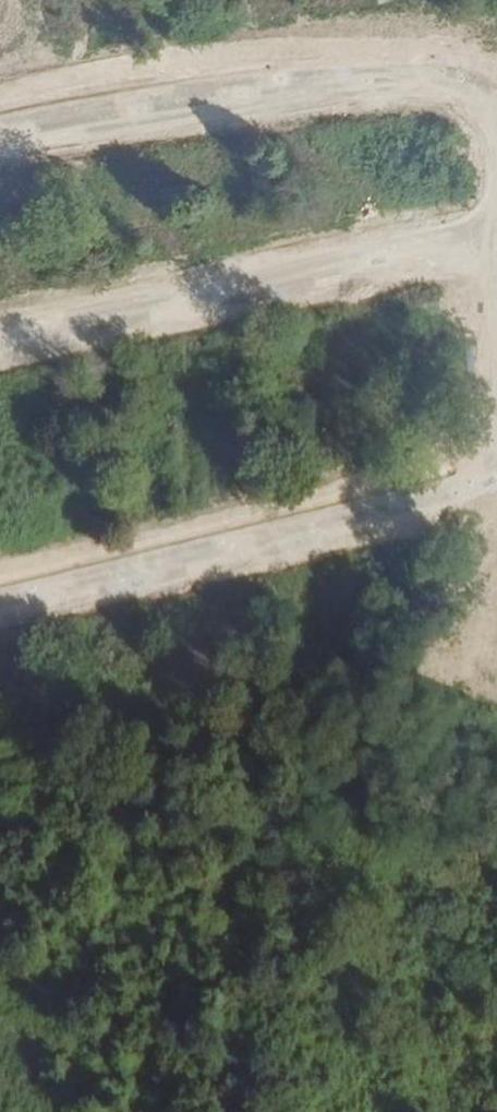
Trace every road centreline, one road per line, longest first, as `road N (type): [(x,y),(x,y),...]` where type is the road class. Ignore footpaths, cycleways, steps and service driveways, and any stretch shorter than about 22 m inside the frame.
road 1 (residential): [(496,223),(474,240),(0,341)]
road 2 (residential): [(0,604),(496,480)]
road 3 (residential): [(0,128),(435,67),(481,75),(496,92)]
road 4 (residential): [(496,865),(325,864)]

